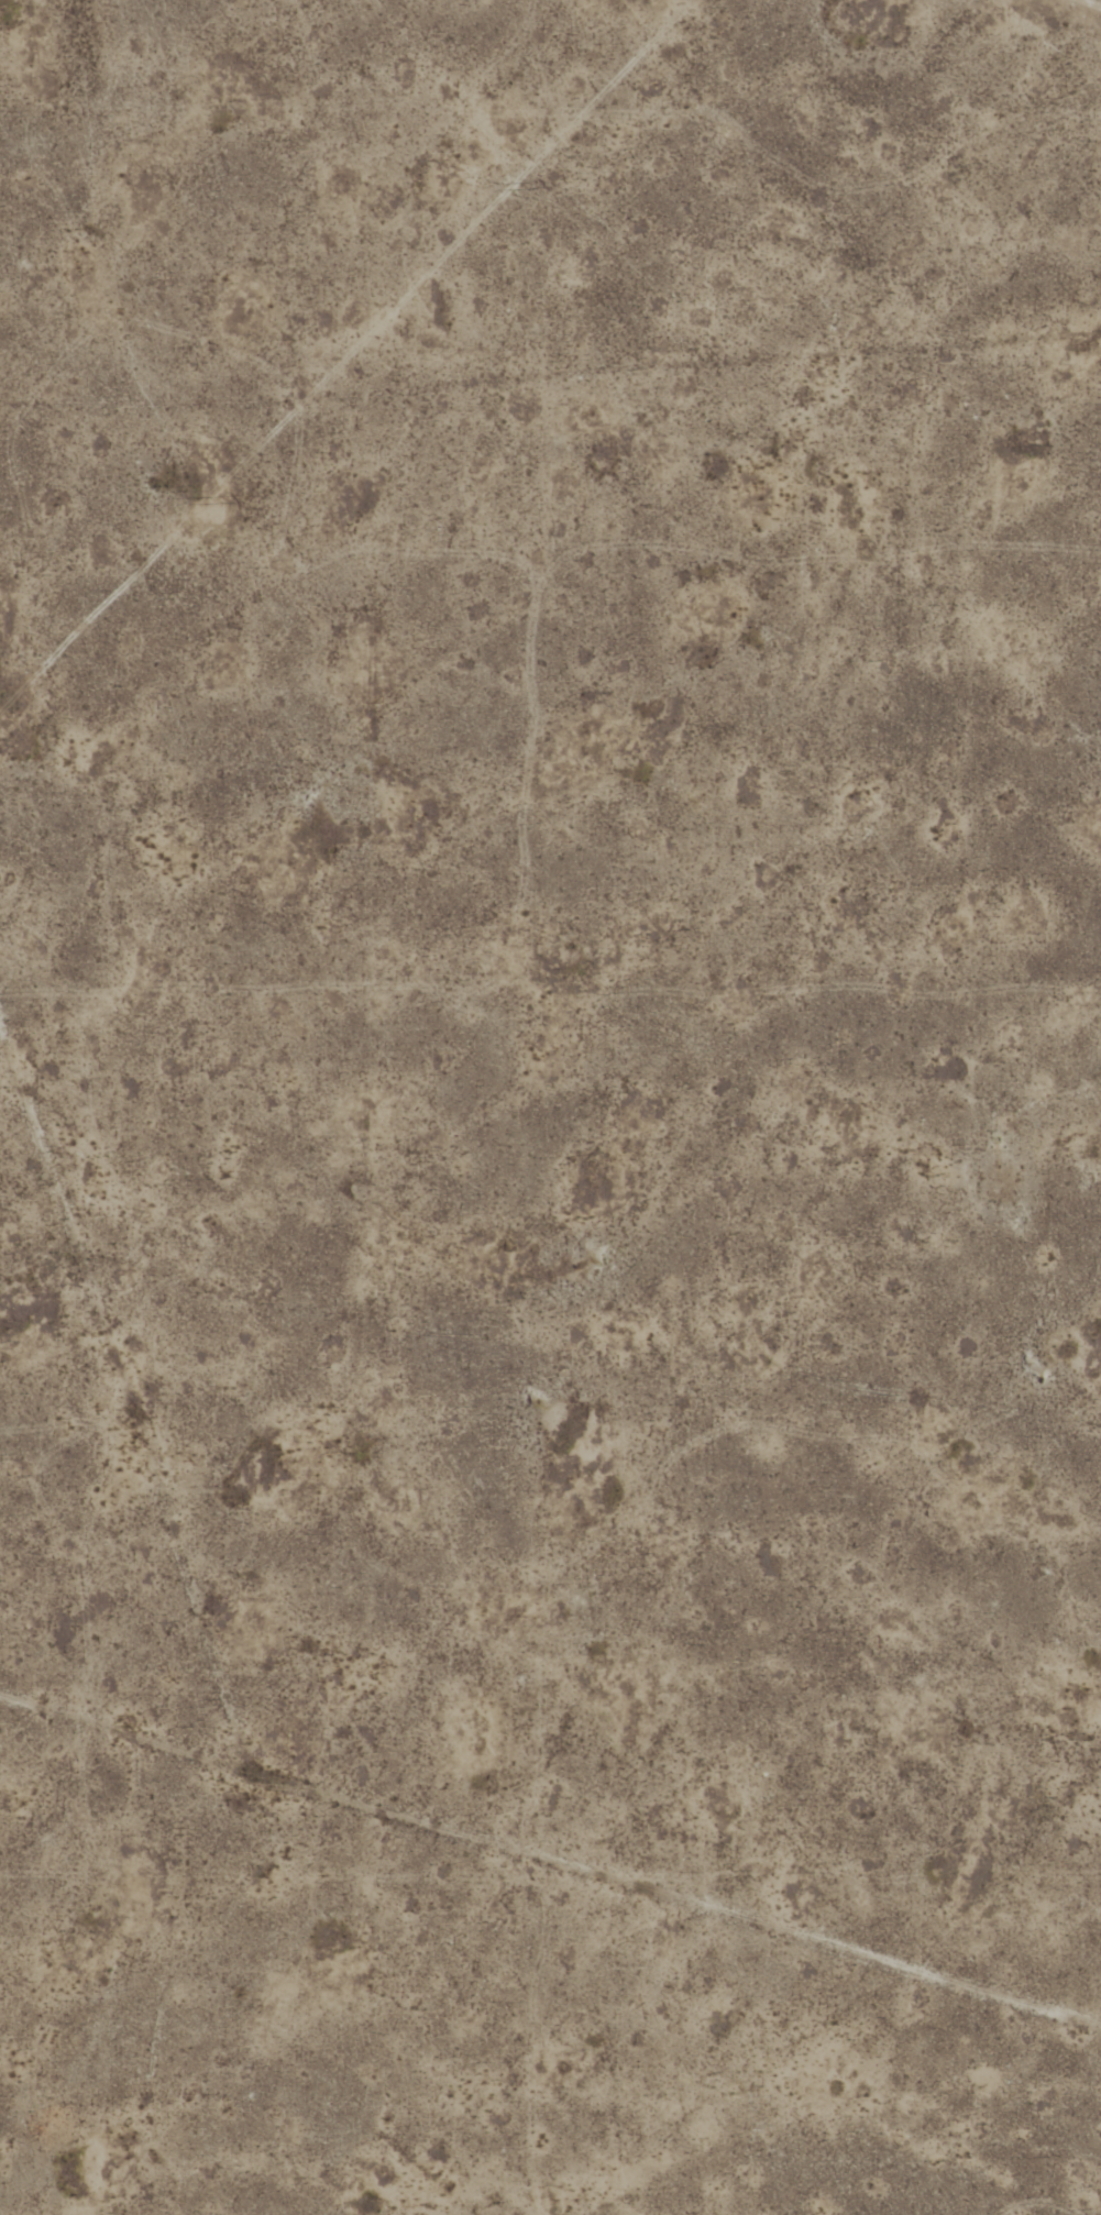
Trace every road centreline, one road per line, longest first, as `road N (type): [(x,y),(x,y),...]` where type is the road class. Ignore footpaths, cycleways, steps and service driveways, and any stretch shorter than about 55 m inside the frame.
road 1 (track): [(1100,2120),(428,1849),(234,1414),(140,1140),(0,824)]

